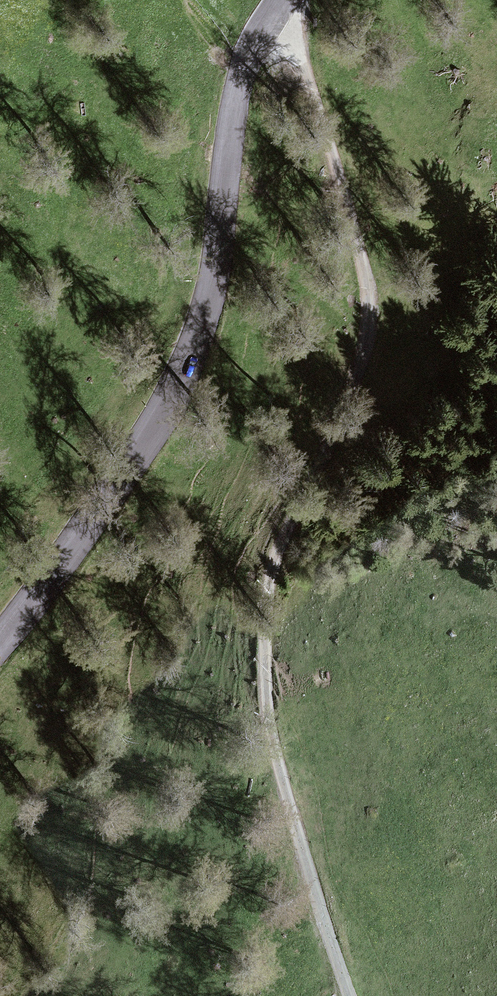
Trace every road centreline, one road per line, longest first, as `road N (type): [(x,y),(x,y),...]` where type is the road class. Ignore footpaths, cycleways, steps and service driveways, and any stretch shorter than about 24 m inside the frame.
road 1 (track): [(270,14),(292,37),(340,184),(367,307),(365,346),(345,414),(273,575),(263,670),(276,766),(347,995)]
road 2 (tertiary): [(0,641),(141,446),(186,363),(213,284),(242,73),(280,0)]

